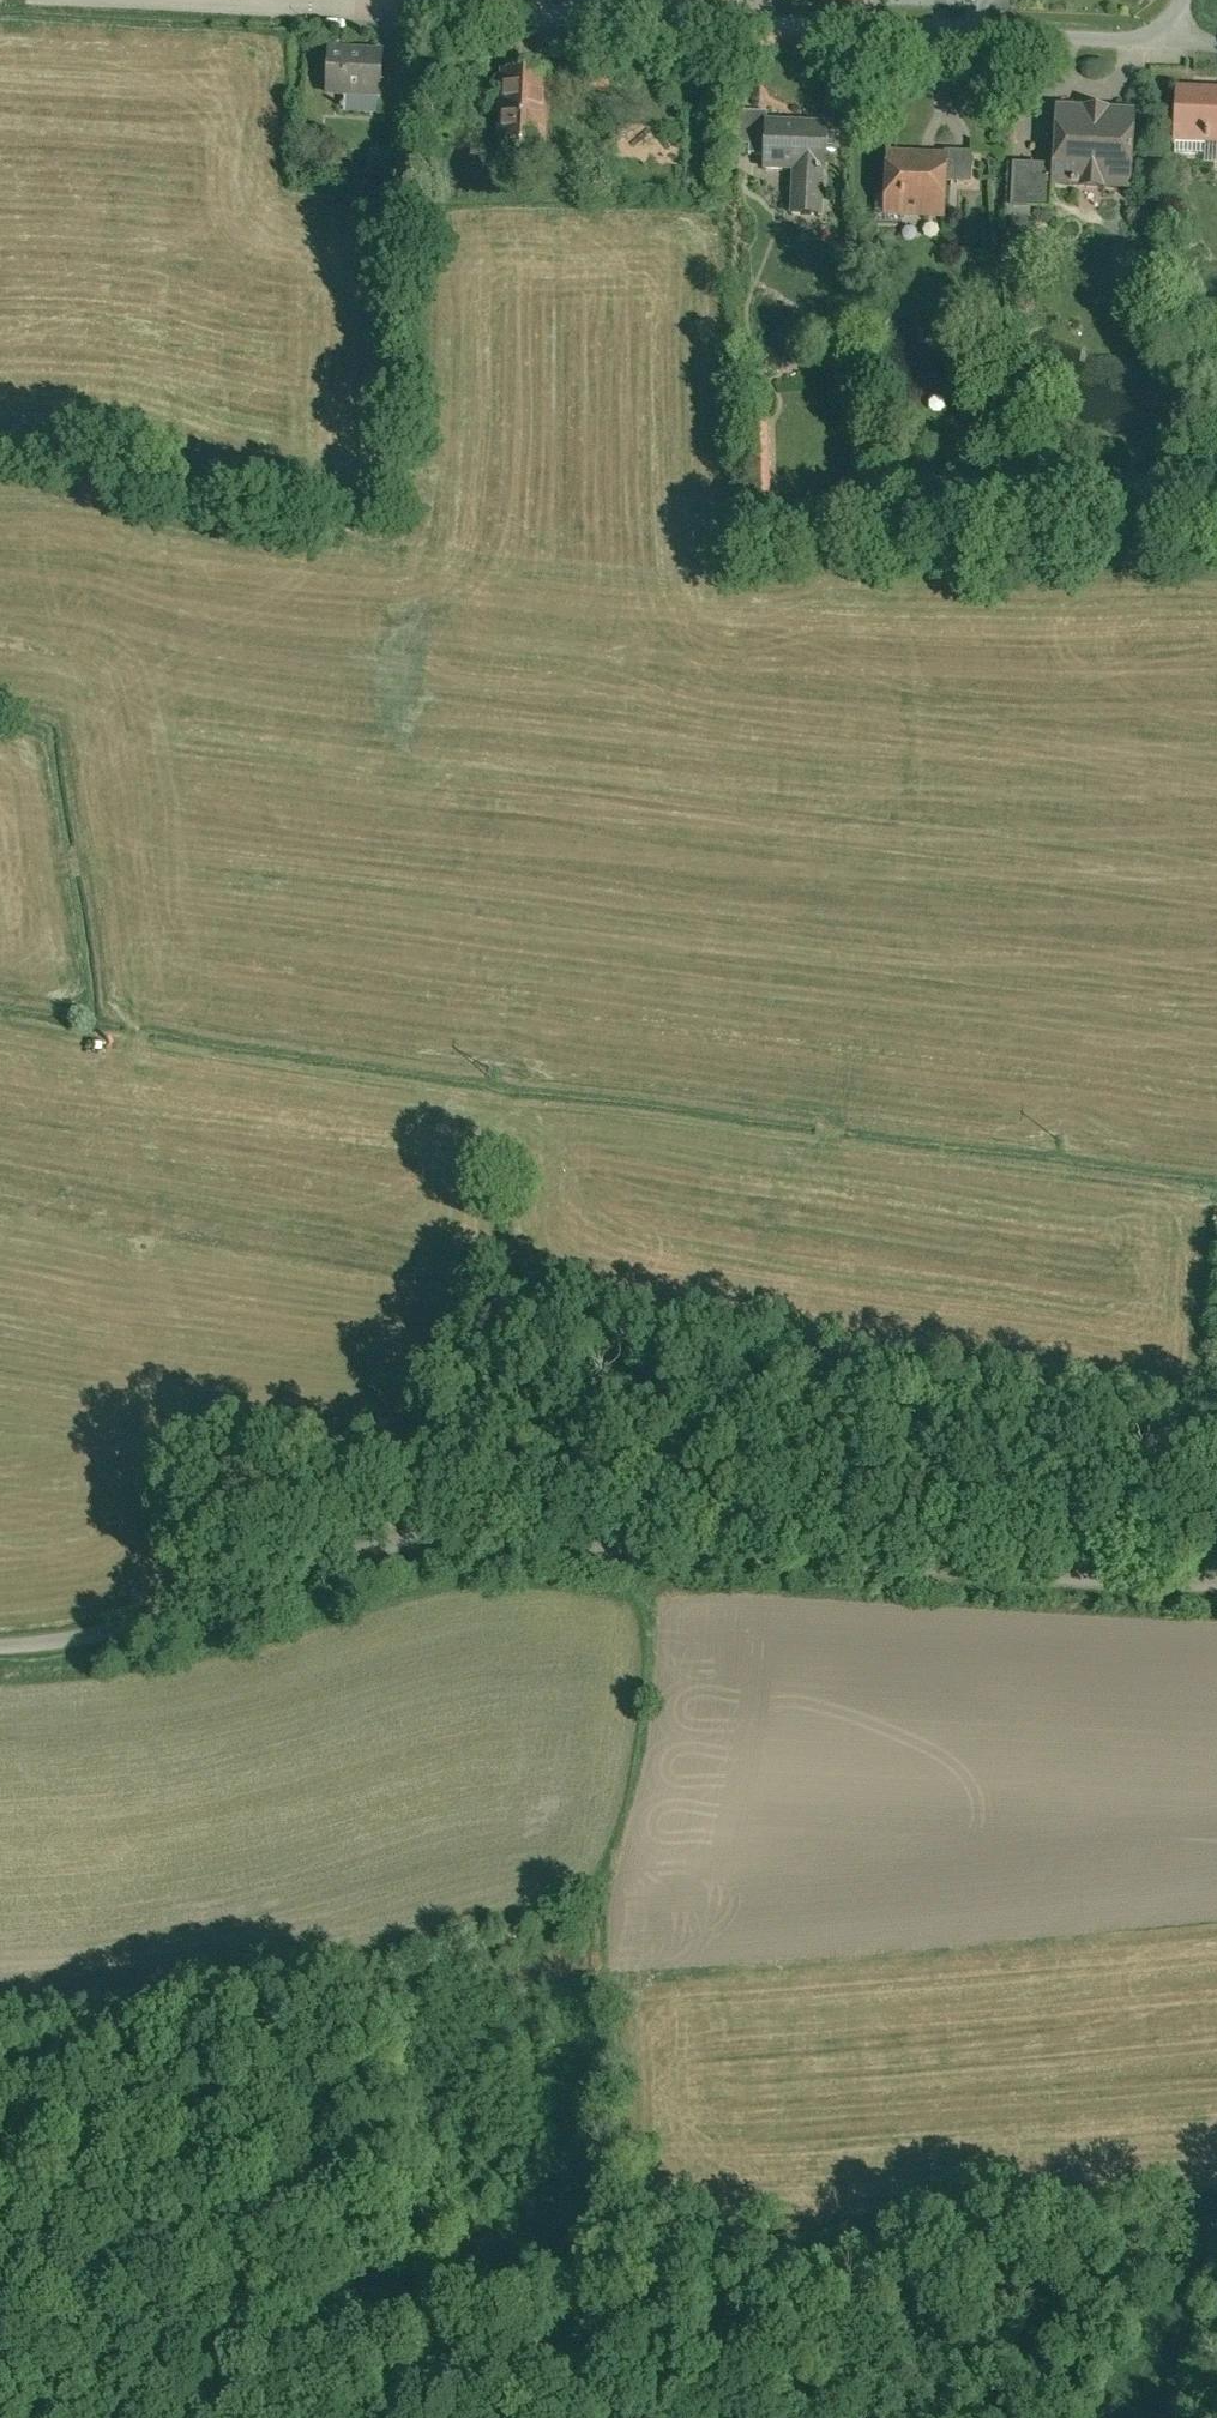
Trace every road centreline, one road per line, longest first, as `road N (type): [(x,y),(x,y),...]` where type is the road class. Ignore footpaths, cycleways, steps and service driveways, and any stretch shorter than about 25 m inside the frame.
road 1 (unclassified): [(0,1648),(64,1645),(153,1622),(265,1573),(445,1545),(1216,1588)]
road 2 (residential): [(580,0),(1167,27),(1173,0)]

